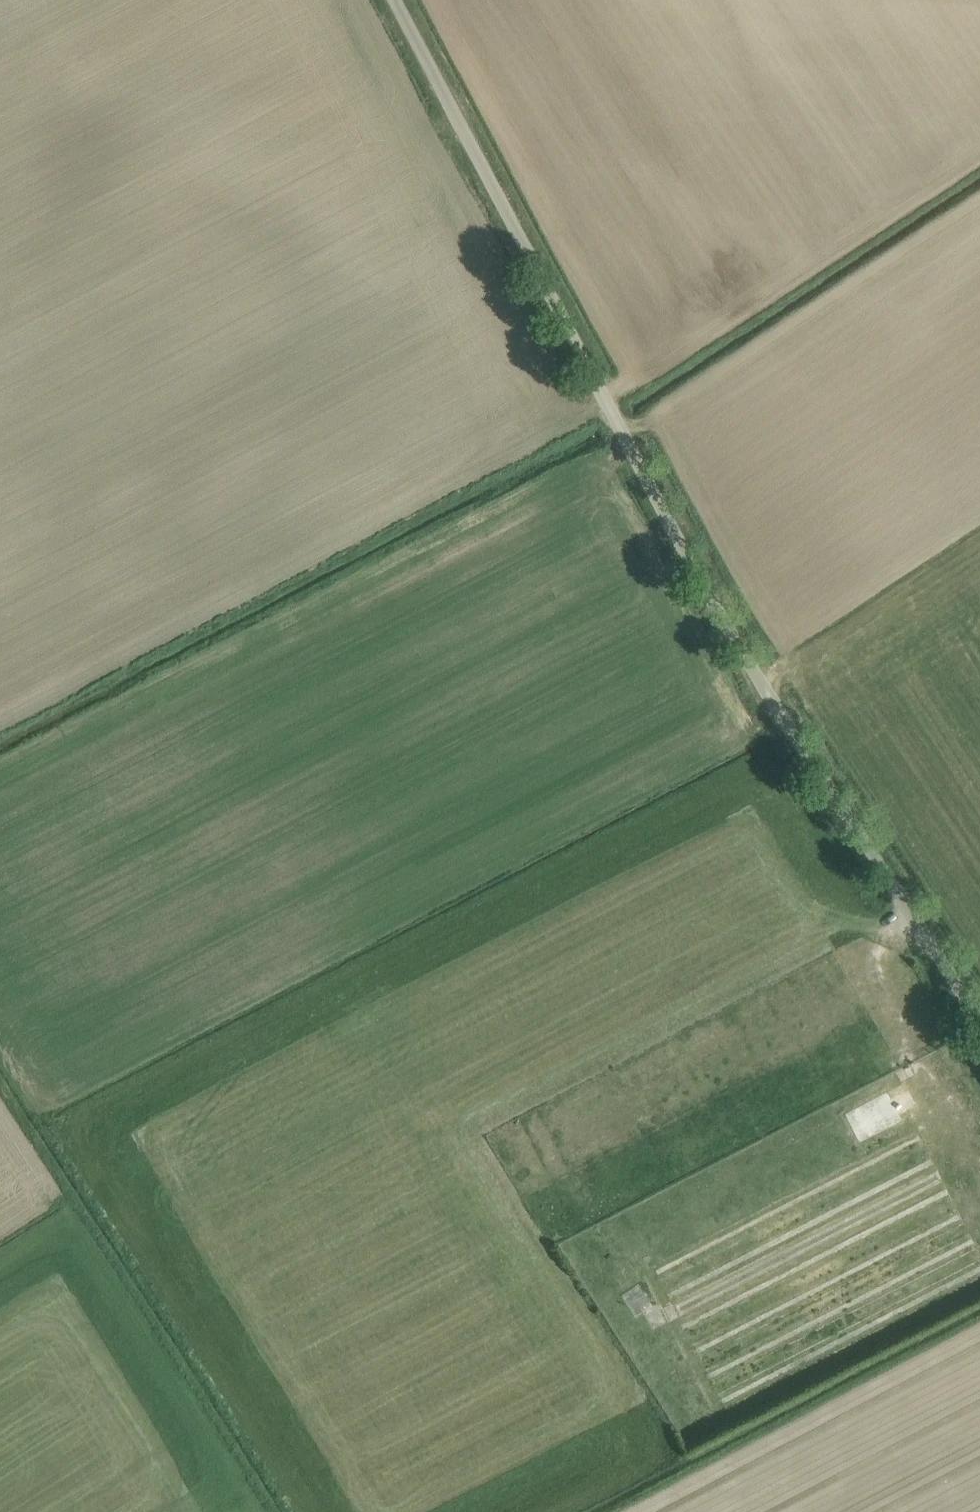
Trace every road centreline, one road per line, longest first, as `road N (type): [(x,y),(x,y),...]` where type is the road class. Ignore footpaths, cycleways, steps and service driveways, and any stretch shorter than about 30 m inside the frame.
road 1 (unclassified): [(979,1023),(790,733),(613,417),(395,0)]

